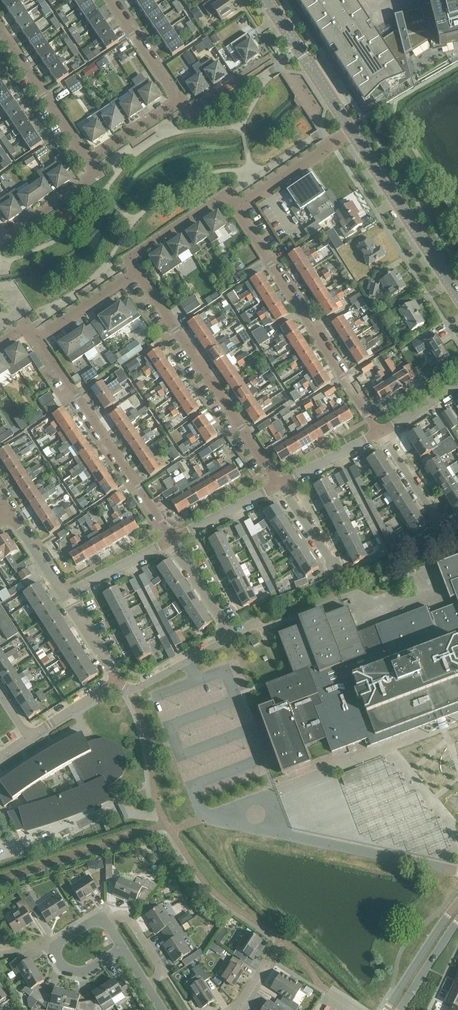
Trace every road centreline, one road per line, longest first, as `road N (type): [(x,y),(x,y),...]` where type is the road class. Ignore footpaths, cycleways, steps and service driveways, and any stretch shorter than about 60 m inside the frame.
road 1 (residential): [(379,432),(235,208)]
road 2 (residential): [(279,484),(137,271)]
road 3 (residential): [(38,337),(173,538)]
road 4 (residential): [(457,876),(267,834)]
road 5 (tertiary): [(457,293),(352,132)]
road 6 (residential): [(0,29),(89,160)]
road 7 (tertiary): [(352,132),(266,0)]
road 8 (residential): [(267,834),(205,820),(268,800),(277,818)]
road 9 (residential): [(235,208),(352,132)]
road 10 (residential): [(89,160),(100,176),(0,242)]
road 11 (residential): [(128,258),(222,195),(235,208)]
road 12 (residential): [(177,101),(188,117),(274,54)]
road 13 (residential): [(173,538),(64,596)]
road 14 (residential): [(177,101),(110,0)]
road 15 (residential): [(457,908),(390,1009)]

